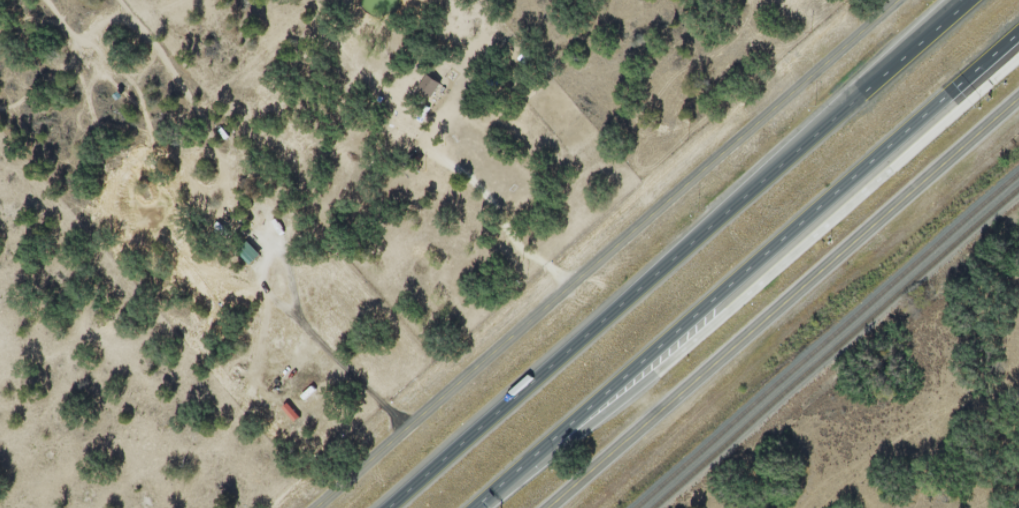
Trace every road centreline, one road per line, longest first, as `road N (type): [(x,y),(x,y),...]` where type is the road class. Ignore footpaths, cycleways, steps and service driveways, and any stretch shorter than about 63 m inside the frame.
road 1 (motorway): [(969,0),(388,507)]
road 2 (tertiary): [(321,507),(901,0)]
road 3 (motorway): [(473,507),(1018,31)]
road 4 (tertiary): [(547,507),(1018,97)]

